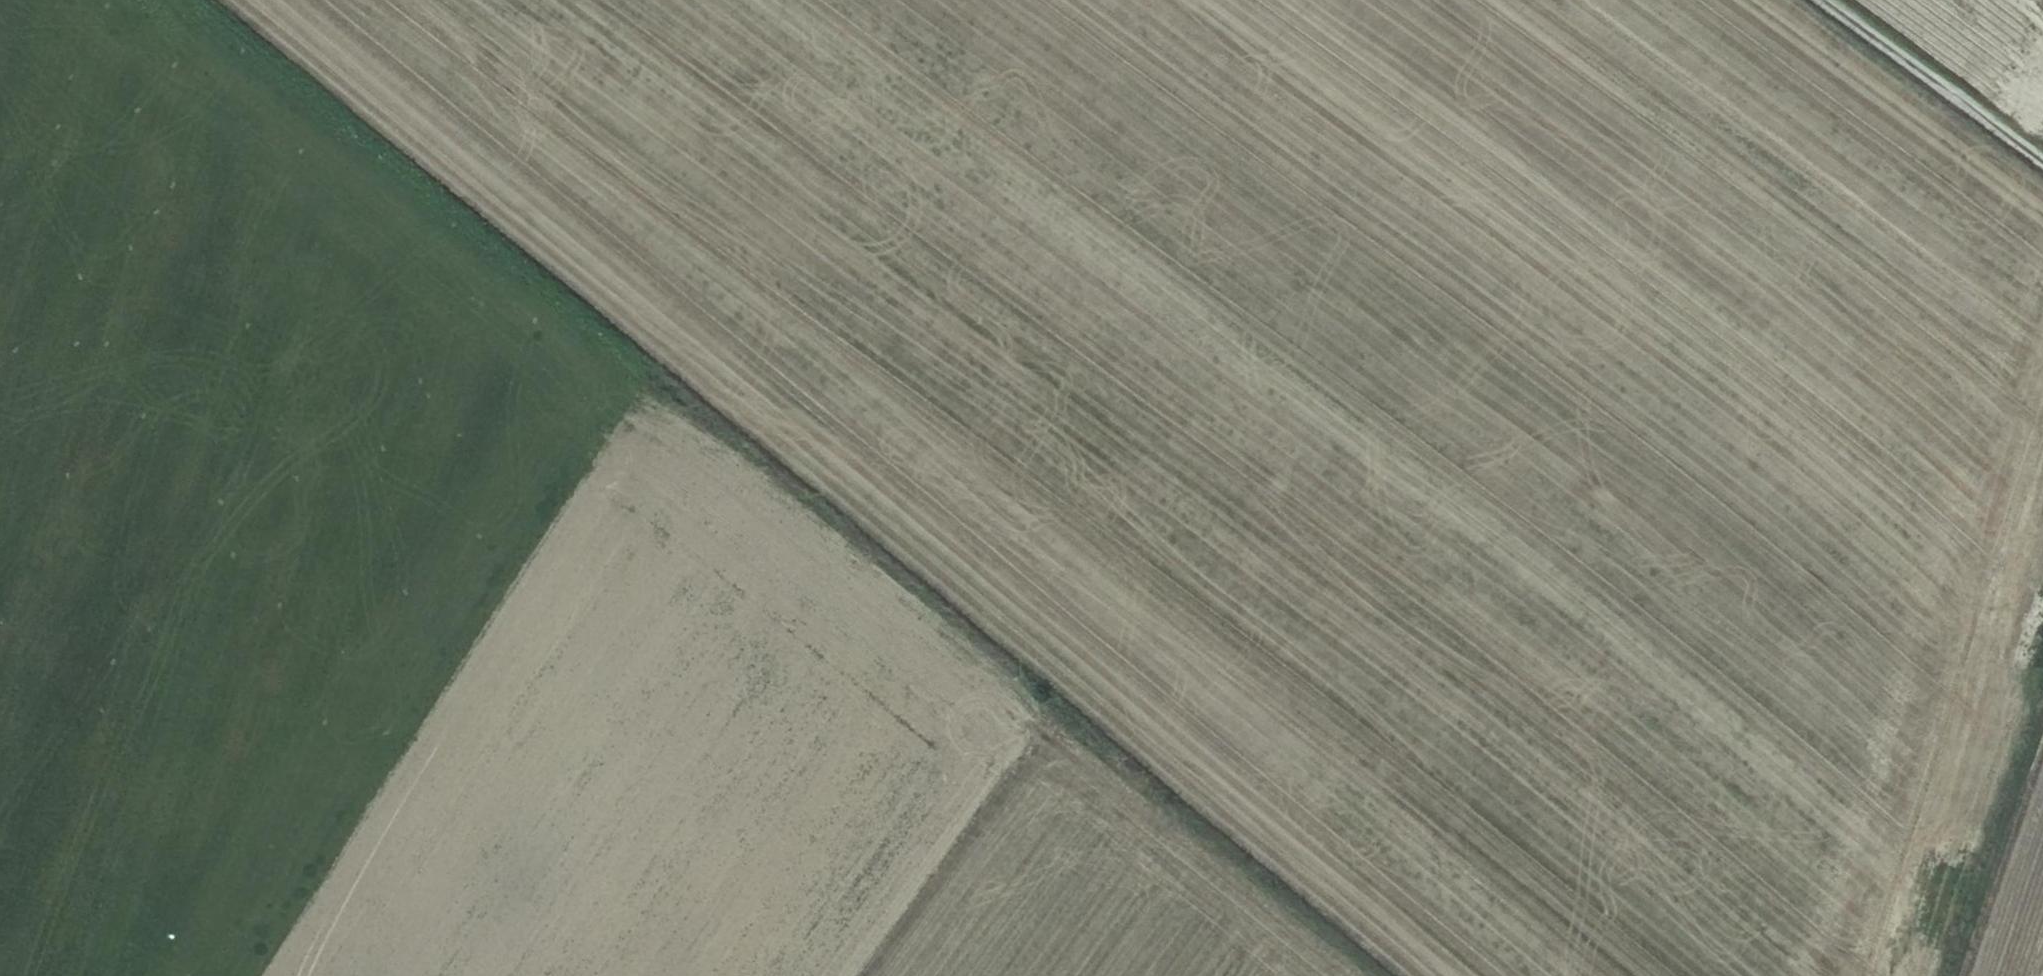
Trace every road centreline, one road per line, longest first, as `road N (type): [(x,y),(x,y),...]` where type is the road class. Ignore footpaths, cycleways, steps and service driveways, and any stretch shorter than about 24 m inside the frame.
road 1 (track): [(2042,700),(1951,975)]
road 2 (track): [(2042,162),(1825,0)]

